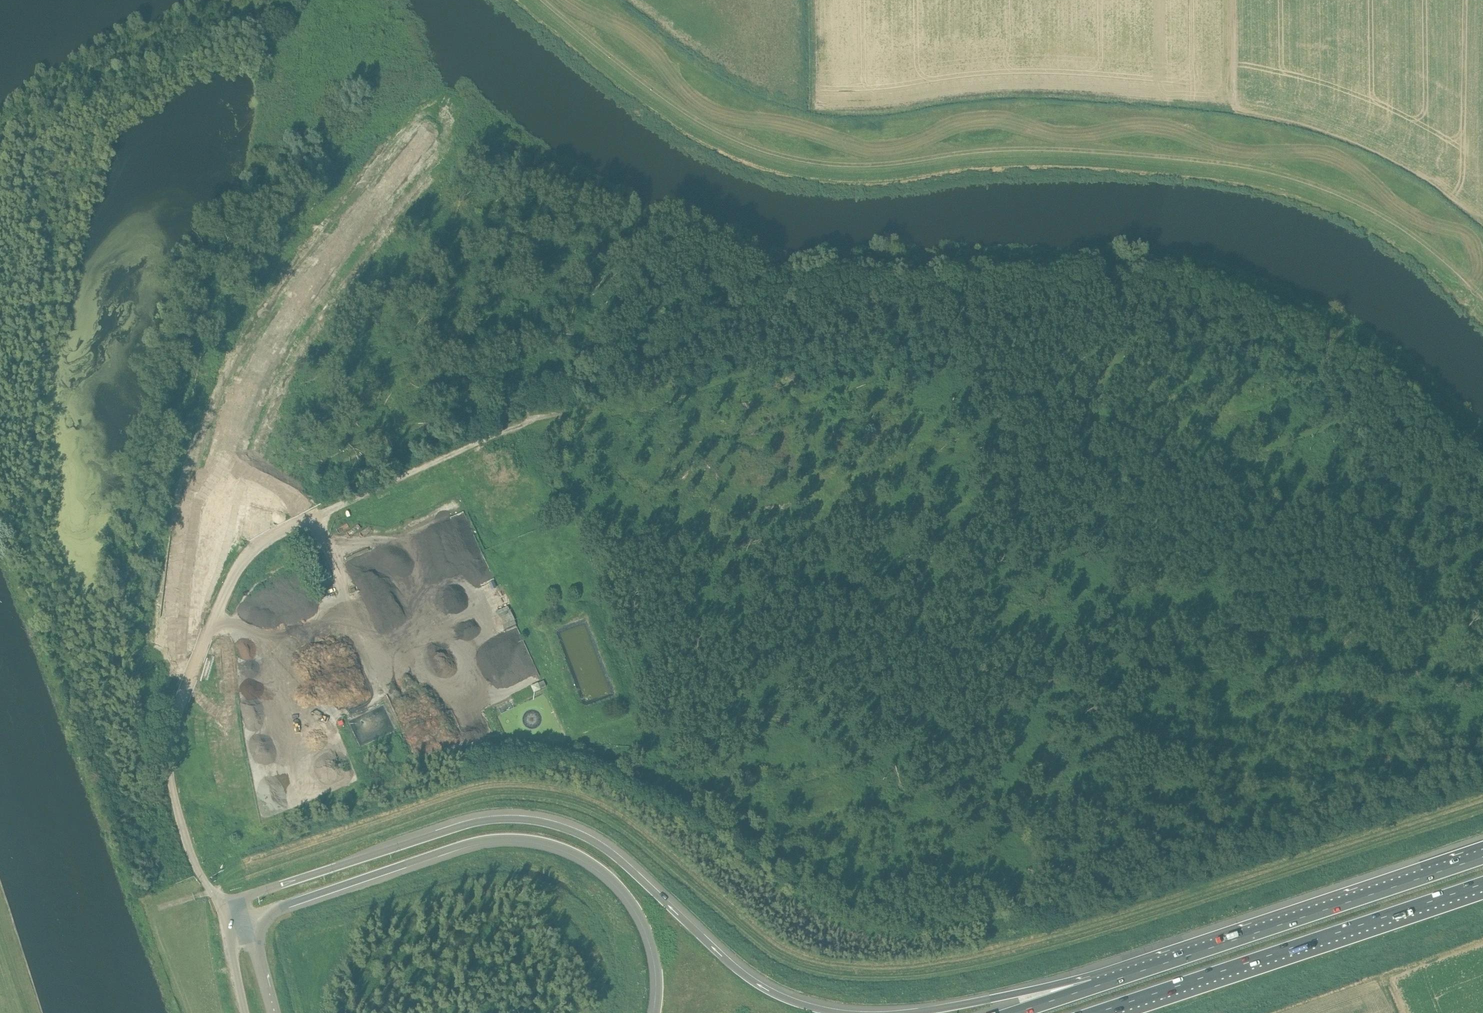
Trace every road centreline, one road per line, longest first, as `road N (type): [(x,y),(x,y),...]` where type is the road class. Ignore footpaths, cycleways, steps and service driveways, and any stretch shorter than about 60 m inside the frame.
road 1 (track): [(1482,303),(1424,242),(1364,204),(1250,166),(1003,147),(861,165),(752,146),(660,93),(546,0)]
road 2 (tertiary): [(326,266),(269,338),(195,545),(185,650),(204,835)]
road 3 (motorway): [(840,1012),(756,983),(615,856),(547,822),(483,820),(309,872)]
road 4 (tertiary): [(230,838),(207,635),(213,548),(251,408),(326,266)]
road 5 (motorway): [(320,893),(483,840),(567,849),(614,879),(641,914),(658,967),(657,1012)]
road 6 (motorway): [(1094,1012),(1482,883)]
road 7 (motorway): [(1482,856),(1095,986)]
road 8 (tertiary): [(536,0),(326,266)]
road 9 (motorway): [(1095,986),(909,1012)]
road 10 (secondary): [(204,882),(184,905),(183,923),(231,990)]

